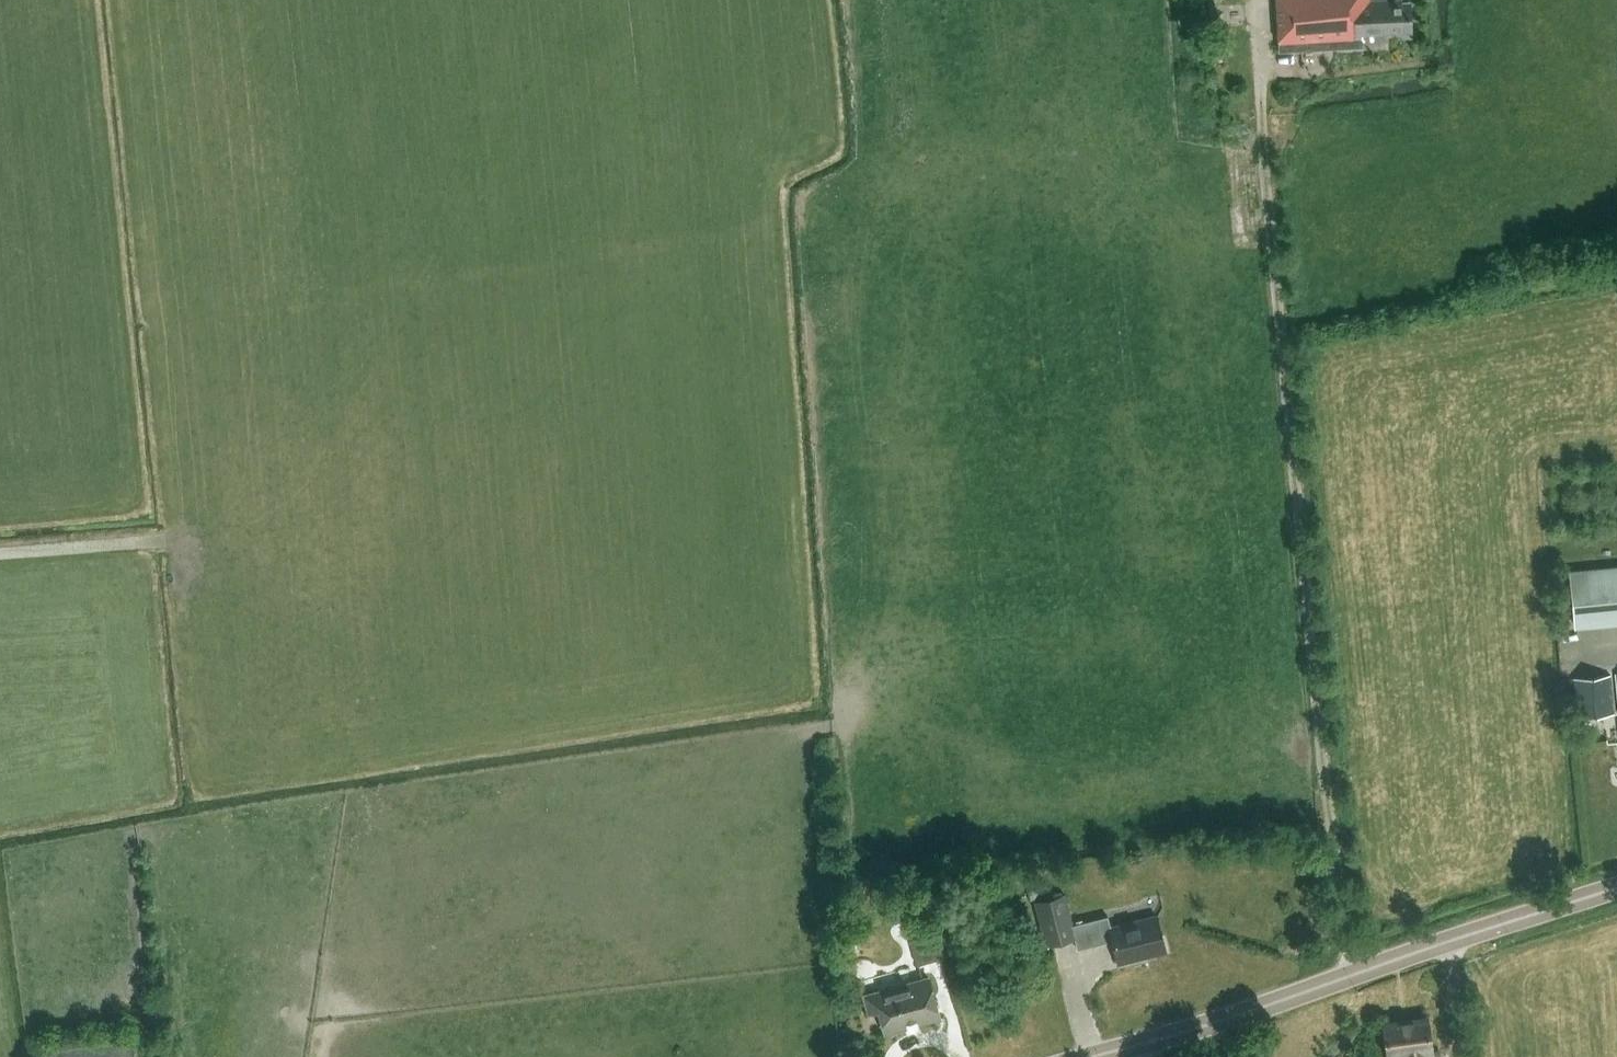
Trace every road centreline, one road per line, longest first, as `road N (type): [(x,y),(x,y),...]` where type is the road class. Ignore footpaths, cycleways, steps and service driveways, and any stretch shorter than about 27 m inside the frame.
road 1 (tertiary): [(1092,1056),(1616,890)]

